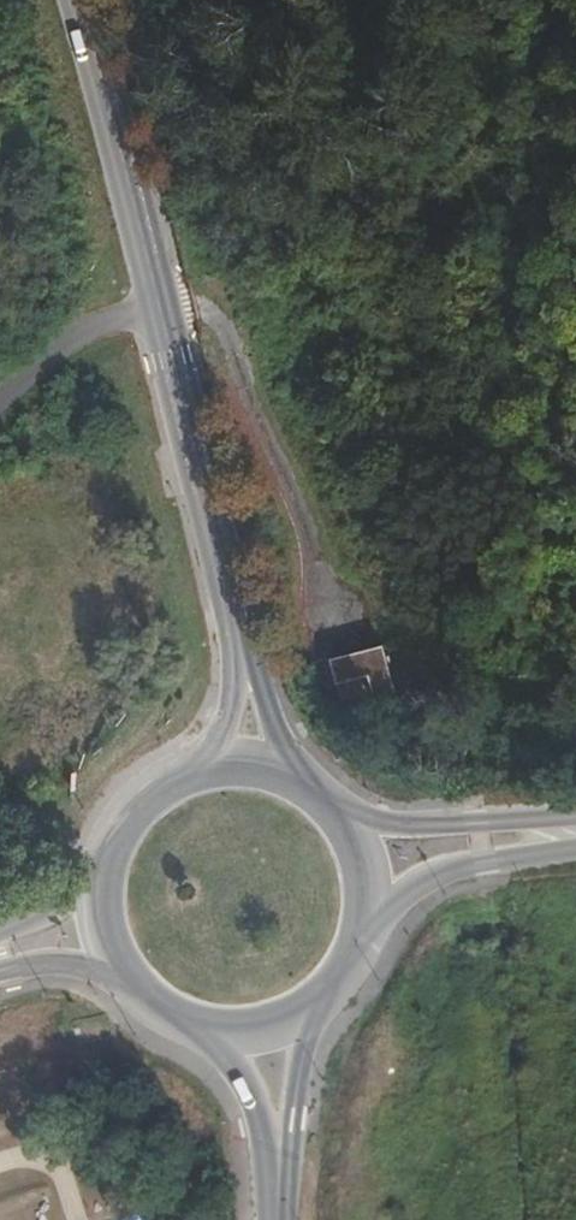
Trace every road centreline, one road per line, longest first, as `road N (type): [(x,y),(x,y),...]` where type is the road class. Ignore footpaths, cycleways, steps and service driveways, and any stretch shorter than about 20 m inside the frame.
road 1 (tertiary): [(241,647),(77,0)]
road 2 (primary): [(575,820),(394,824),(335,810)]
road 3 (primary): [(365,936),(418,880),(575,847)]
road 4 (tertiary): [(278,1206),(300,1071),(321,1004)]
road 5 (tertiary): [(200,1030),(234,1063),(255,1100),(278,1206)]
road 6 (tertiary): [(298,781),(241,647)]
road 7 (primary): [(108,854),(85,889),(0,935)]
road 8 (primary): [(365,936),(366,867),(335,810)]
road 9 (tertiary): [(241,647),(235,722),(203,769)]
road 10 (primary): [(203,769),(148,796),(108,854)]
road 11 (primary): [(200,1030),(270,1030),(321,1004)]
road 12 (primary): [(108,854),(101,919),(121,973)]
road 13 (primary): [(0,971),(65,962),(121,973)]

